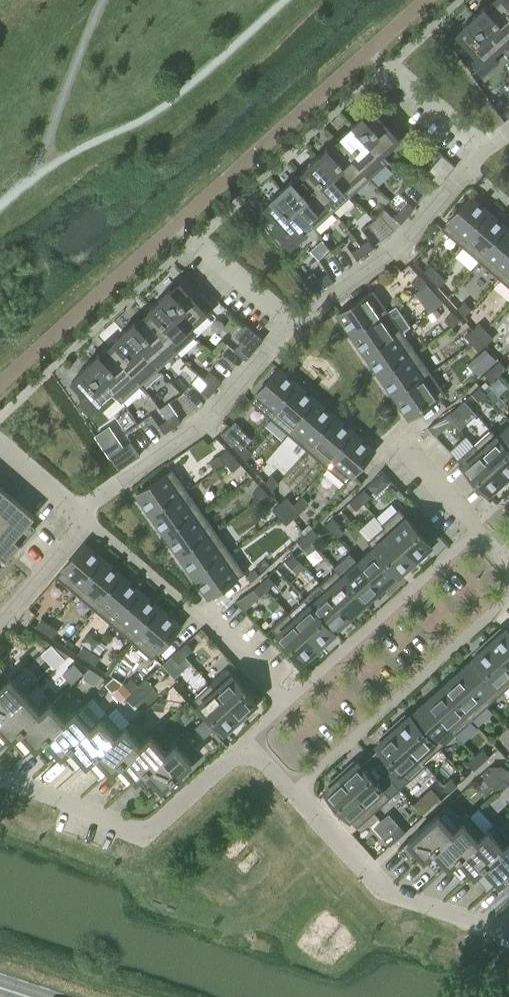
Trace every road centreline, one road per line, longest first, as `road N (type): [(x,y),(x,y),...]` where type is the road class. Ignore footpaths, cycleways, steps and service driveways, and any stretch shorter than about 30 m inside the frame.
road 1 (residential): [(84,516),(91,502),(204,419),(289,325),(398,248),(465,169)]
road 2 (residential): [(502,555),(478,528),(284,703)]
road 3 (residential): [(248,744),(145,834),(0,777)]
road 4 (residential): [(295,795),(508,599)]
road 5 (residential): [(284,703),(233,646),(84,516)]
road 6 (residential): [(508,928),(382,887),(295,795)]
road 7 (residential): [(0,623),(84,516)]

